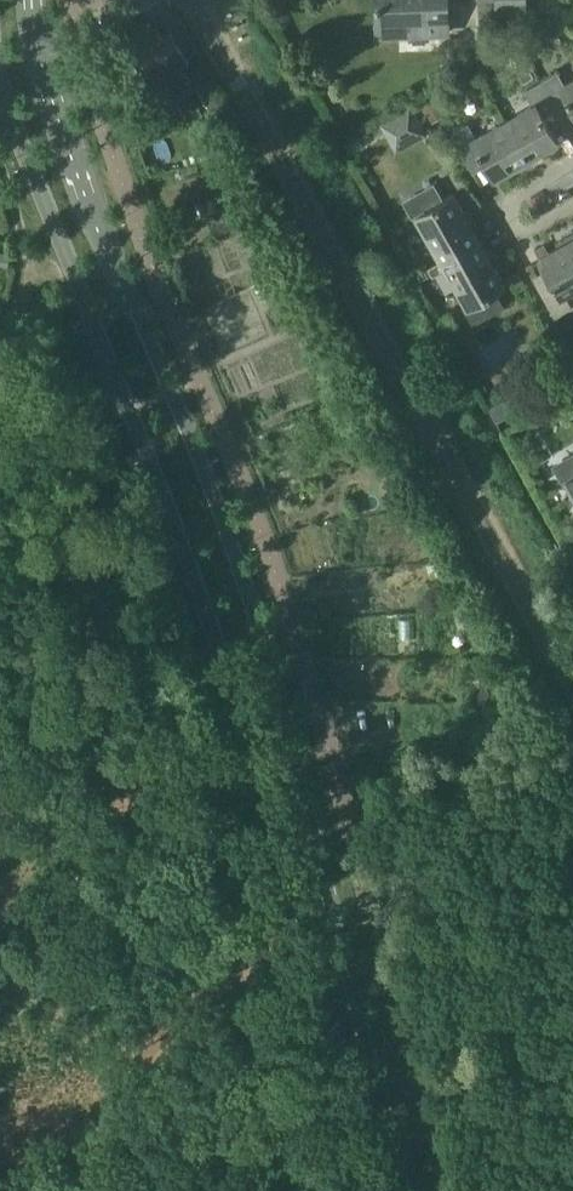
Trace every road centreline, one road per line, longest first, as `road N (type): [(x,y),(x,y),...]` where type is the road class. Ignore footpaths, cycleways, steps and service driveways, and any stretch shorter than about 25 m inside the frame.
road 1 (secondary): [(405,1190),(259,620),(201,458),(66,135),(38,46),(34,0)]
road 2 (secondary): [(0,77),(217,639),(362,1190)]
road 3 (residential): [(572,210),(533,232),(509,221),(510,197),(572,158)]
road 4 (track): [(36,294),(0,168)]

